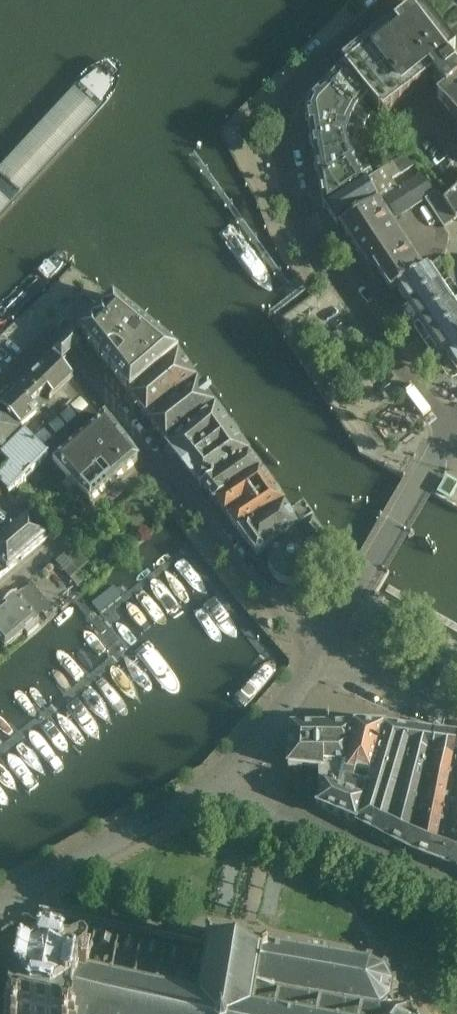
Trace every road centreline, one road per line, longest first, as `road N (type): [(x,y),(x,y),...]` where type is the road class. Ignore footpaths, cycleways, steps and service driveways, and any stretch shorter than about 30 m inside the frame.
road 1 (residential): [(456,424),(435,413),(303,224),(284,143),(283,112),(296,81),(397,0)]
road 2 (tertiary): [(320,654),(456,424)]
road 3 (residential): [(216,781),(456,890)]
road 4 (residential): [(158,458),(320,654)]
road 5 (tertiary): [(0,907),(216,781)]
road 6 (residential): [(158,458),(0,599)]
road 7 (tertiary): [(216,781),(250,753),(320,654)]
road 8 (residential): [(320,654),(399,700),(456,716)]
road 9 (residential): [(77,354),(158,458)]

